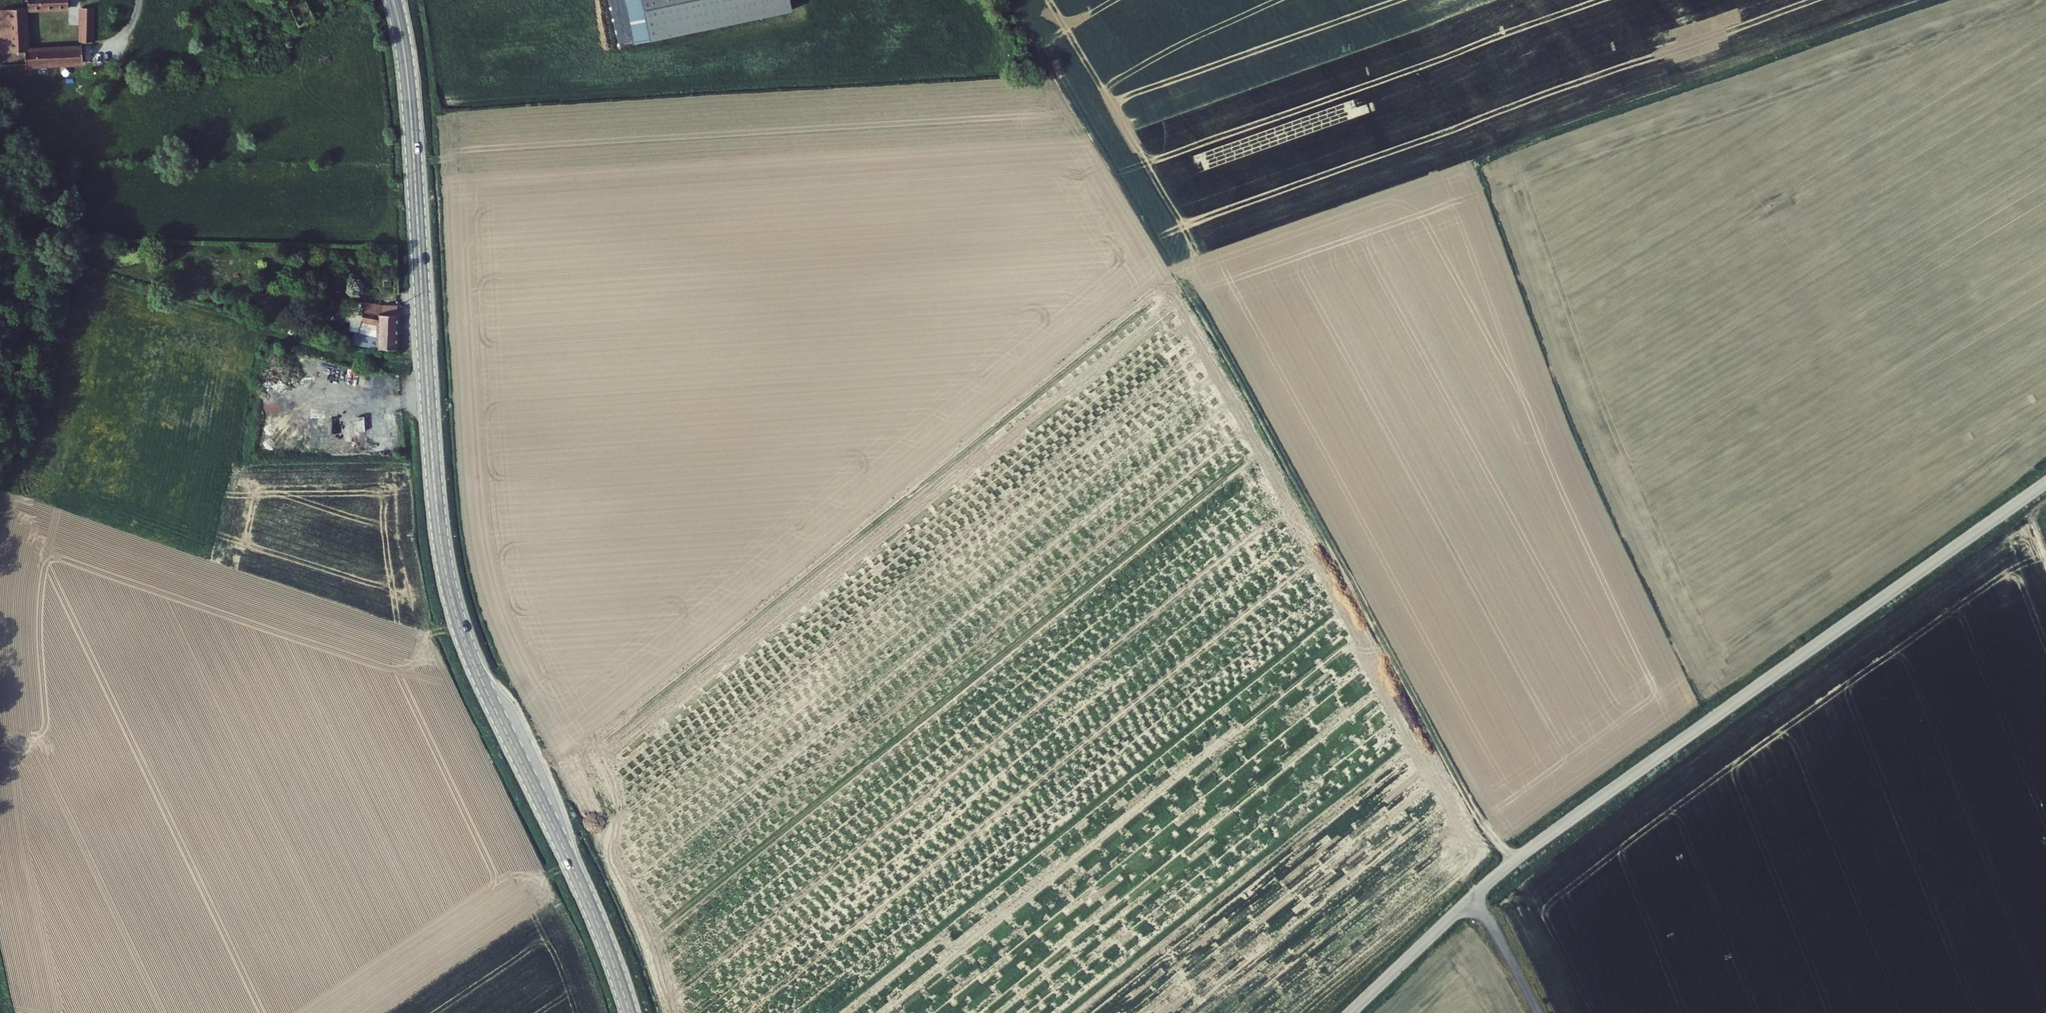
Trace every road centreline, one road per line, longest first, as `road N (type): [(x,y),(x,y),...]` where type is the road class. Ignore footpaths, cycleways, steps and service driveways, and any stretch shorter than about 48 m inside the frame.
road 1 (primary): [(394,0),(408,80),(433,466),(449,587),(471,656),(593,911),(630,1012)]
road 2 (unclassified): [(2045,484),(1477,893)]
road 3 (unclassified): [(1477,893),(1350,1012)]
road 4 (unclassified): [(1537,1012),(1477,893)]

